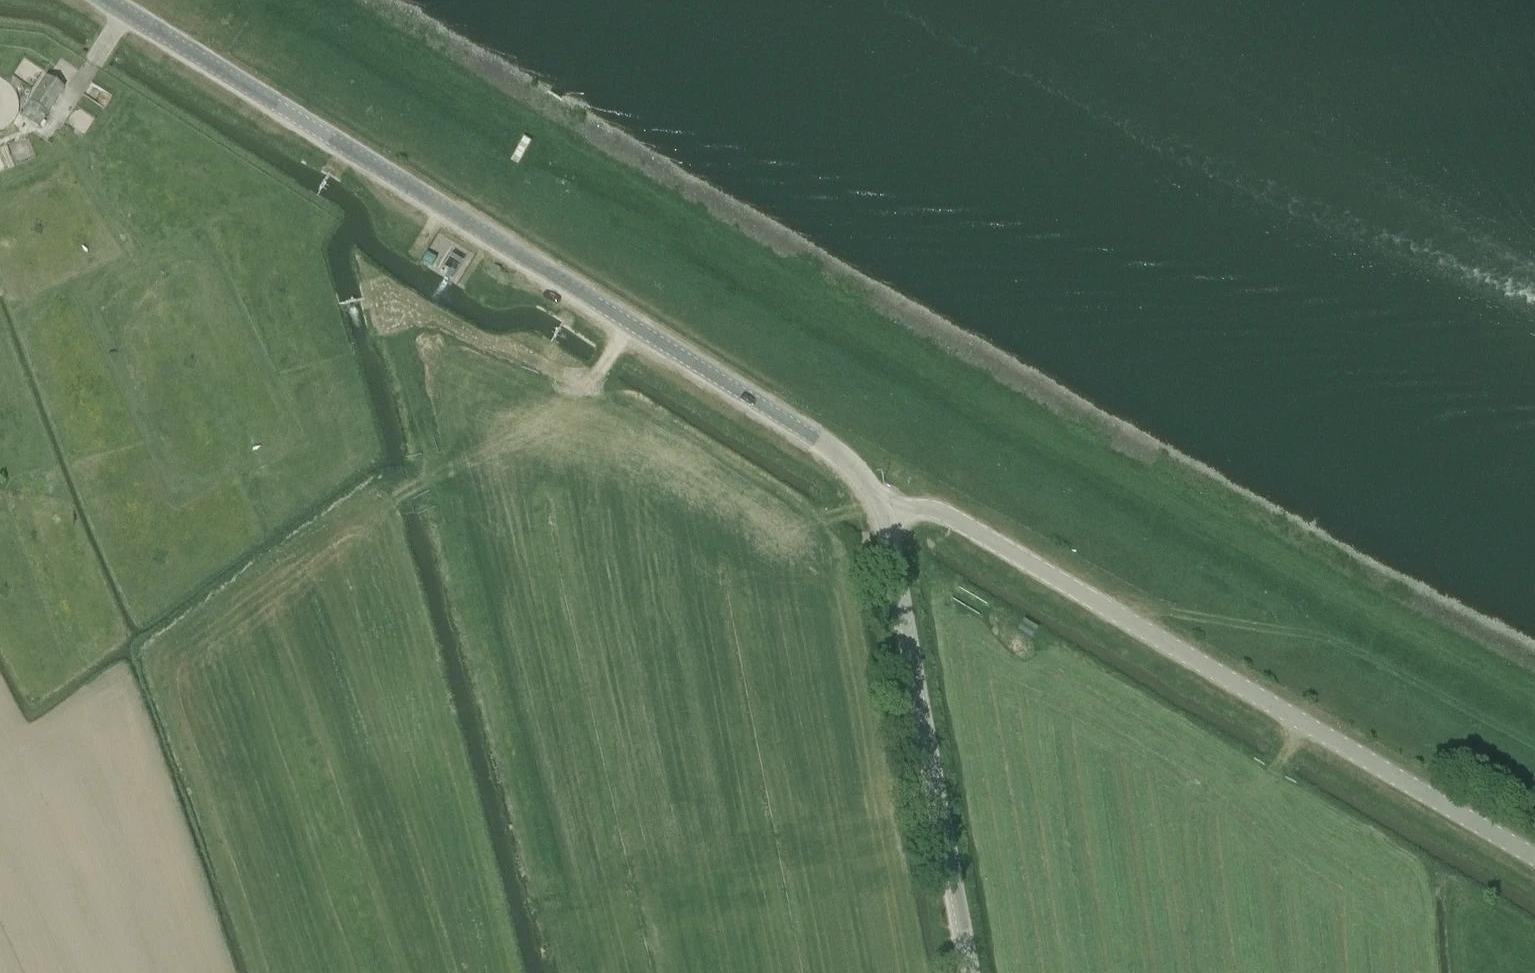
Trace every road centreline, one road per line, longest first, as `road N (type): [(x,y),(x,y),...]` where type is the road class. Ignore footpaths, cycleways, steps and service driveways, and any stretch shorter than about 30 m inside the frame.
road 1 (unclassified): [(893,518),(831,449),(109,0)]
road 2 (unclassified): [(1534,859),(945,514),(893,518)]
road 3 (unclassified): [(974,972),(893,518)]

